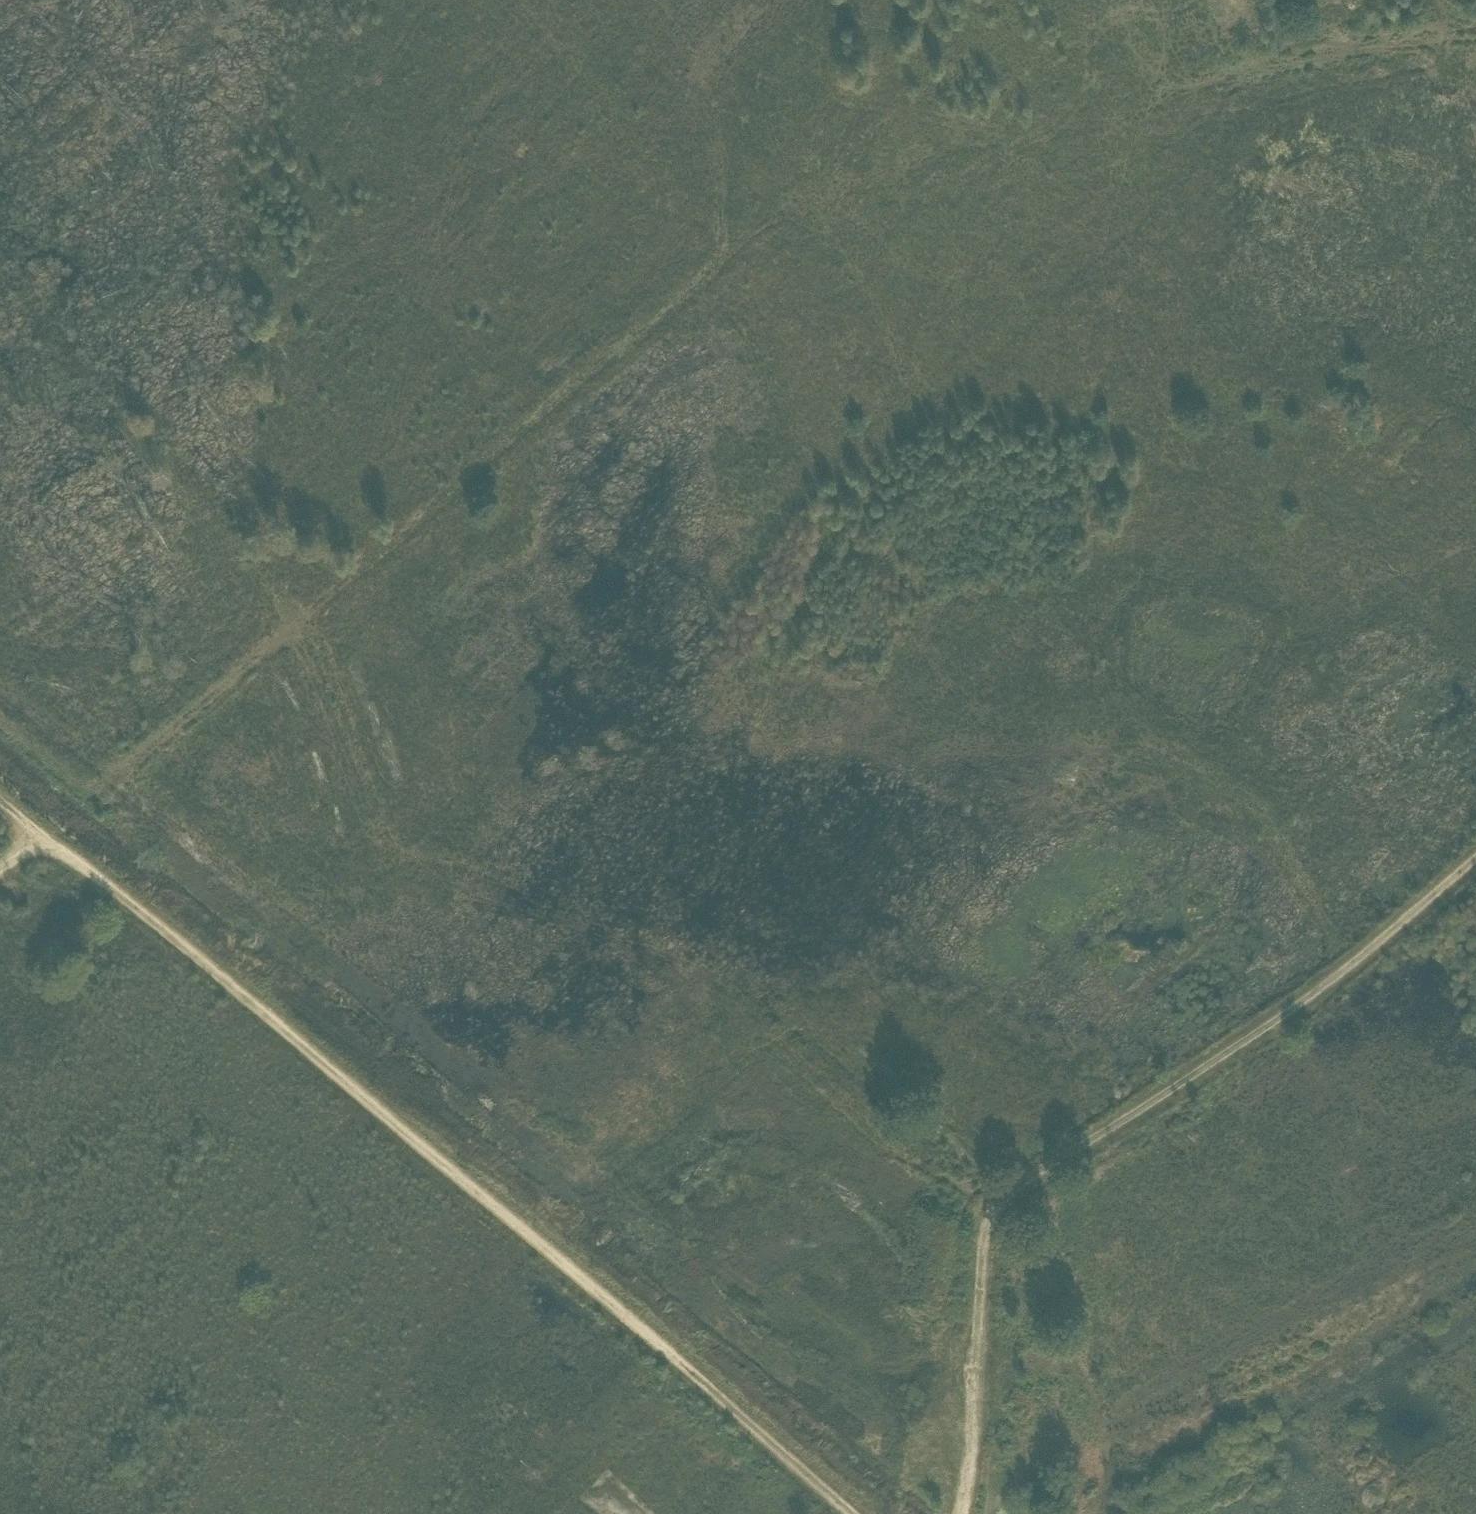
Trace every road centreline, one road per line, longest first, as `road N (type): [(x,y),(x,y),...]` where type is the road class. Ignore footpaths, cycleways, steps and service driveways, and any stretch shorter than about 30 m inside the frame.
road 1 (track): [(0,800),(855,1513)]
road 2 (track): [(1475,857),(1233,1050),(1002,1201),(983,1238),(979,1371),(962,1513)]

